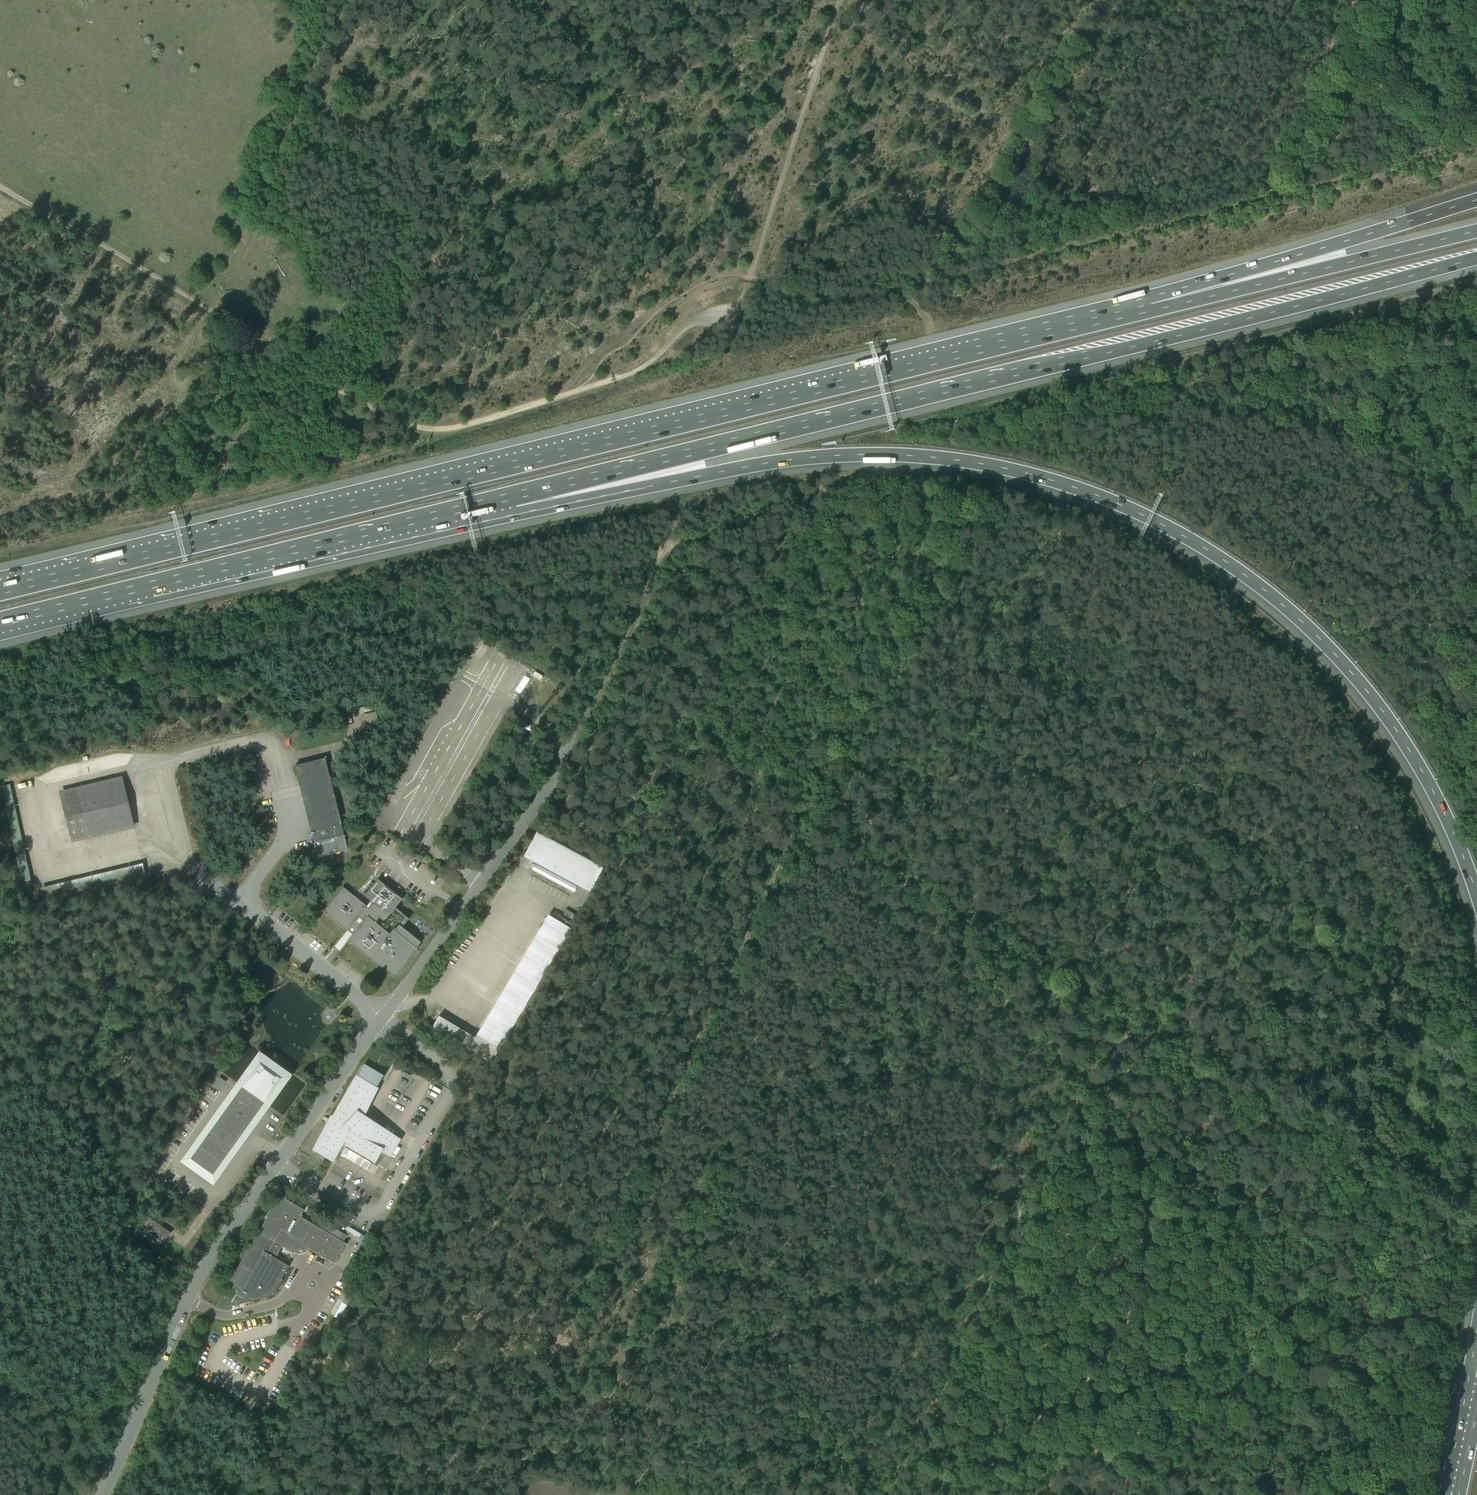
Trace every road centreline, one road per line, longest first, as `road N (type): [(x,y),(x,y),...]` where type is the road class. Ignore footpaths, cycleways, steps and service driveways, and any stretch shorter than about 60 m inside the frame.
road 1 (motorway): [(270,558),(794,460),(910,457),(1052,482),(1207,552),(1331,651),(1425,778),(1476,901)]
road 2 (motorway): [(270,558),(1476,257)]
road 3 (track): [(1153,1494),(1161,1464),(1274,1320),(1327,1286),(1346,1260),(1358,1187),(677,715)]
road 4 (motorway): [(1152,307),(0,590)]
road 5 (unclassified): [(102,1494),(201,1273),(556,771),(632,623),(674,515)]
road 6 (track): [(1129,1030),(1075,1100),(891,1494)]
road 7 (track): [(818,817),(800,821),(629,1192),(617,1204)]
road 8 (track): [(207,308),(246,348),(412,426),(459,426),(575,391)]
road 9 (motorway): [(1476,200),(1196,287),(1152,307)]
road 10 (track): [(207,308),(223,298),(258,229),(342,0)]
road 11 (motorway): [(1476,231),(1152,307)]
road 12 (track): [(749,276),(838,0)]
road 13 (motorway): [(0,622),(270,558)]
road 14 (track): [(662,547),(922,458)]
road 15 (track): [(0,185),(207,308)]
road 16 (track): [(617,1204),(477,1112),(467,1072),(445,1069)]
road 17 (track): [(674,515),(737,312)]
road 18 (track): [(734,325),(883,291),(907,296),(923,315)]
road 19 (track): [(618,377),(650,362),(691,322),(737,312)]
road 20 (track): [(617,1204),(568,1334)]

